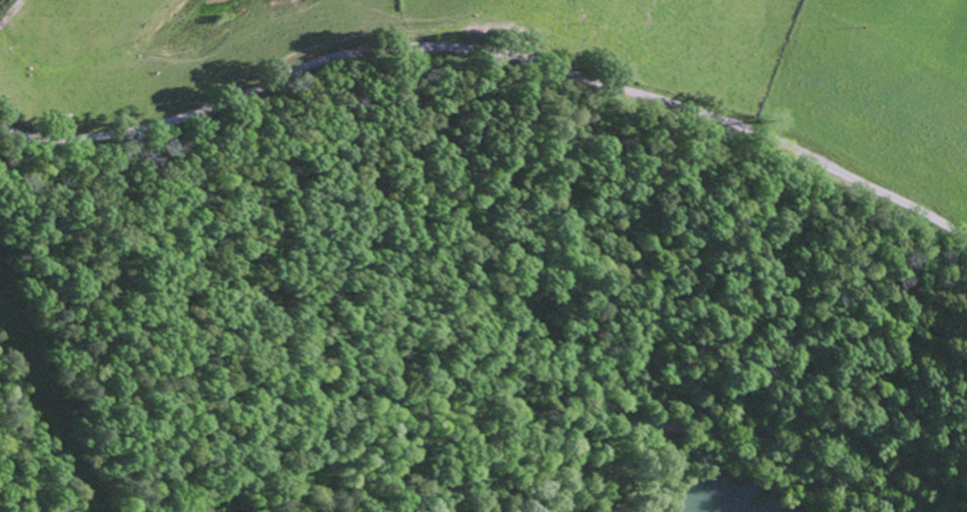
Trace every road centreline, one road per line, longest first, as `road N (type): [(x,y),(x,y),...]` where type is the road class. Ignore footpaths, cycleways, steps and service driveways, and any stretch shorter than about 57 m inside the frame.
road 1 (residential): [(0,122),(43,136),(98,135),(224,104),(367,51),(484,49),(720,120),(966,241)]
road 2 (residential): [(375,511),(503,446),(560,429),(641,422),(758,438),(829,463),(898,511)]

